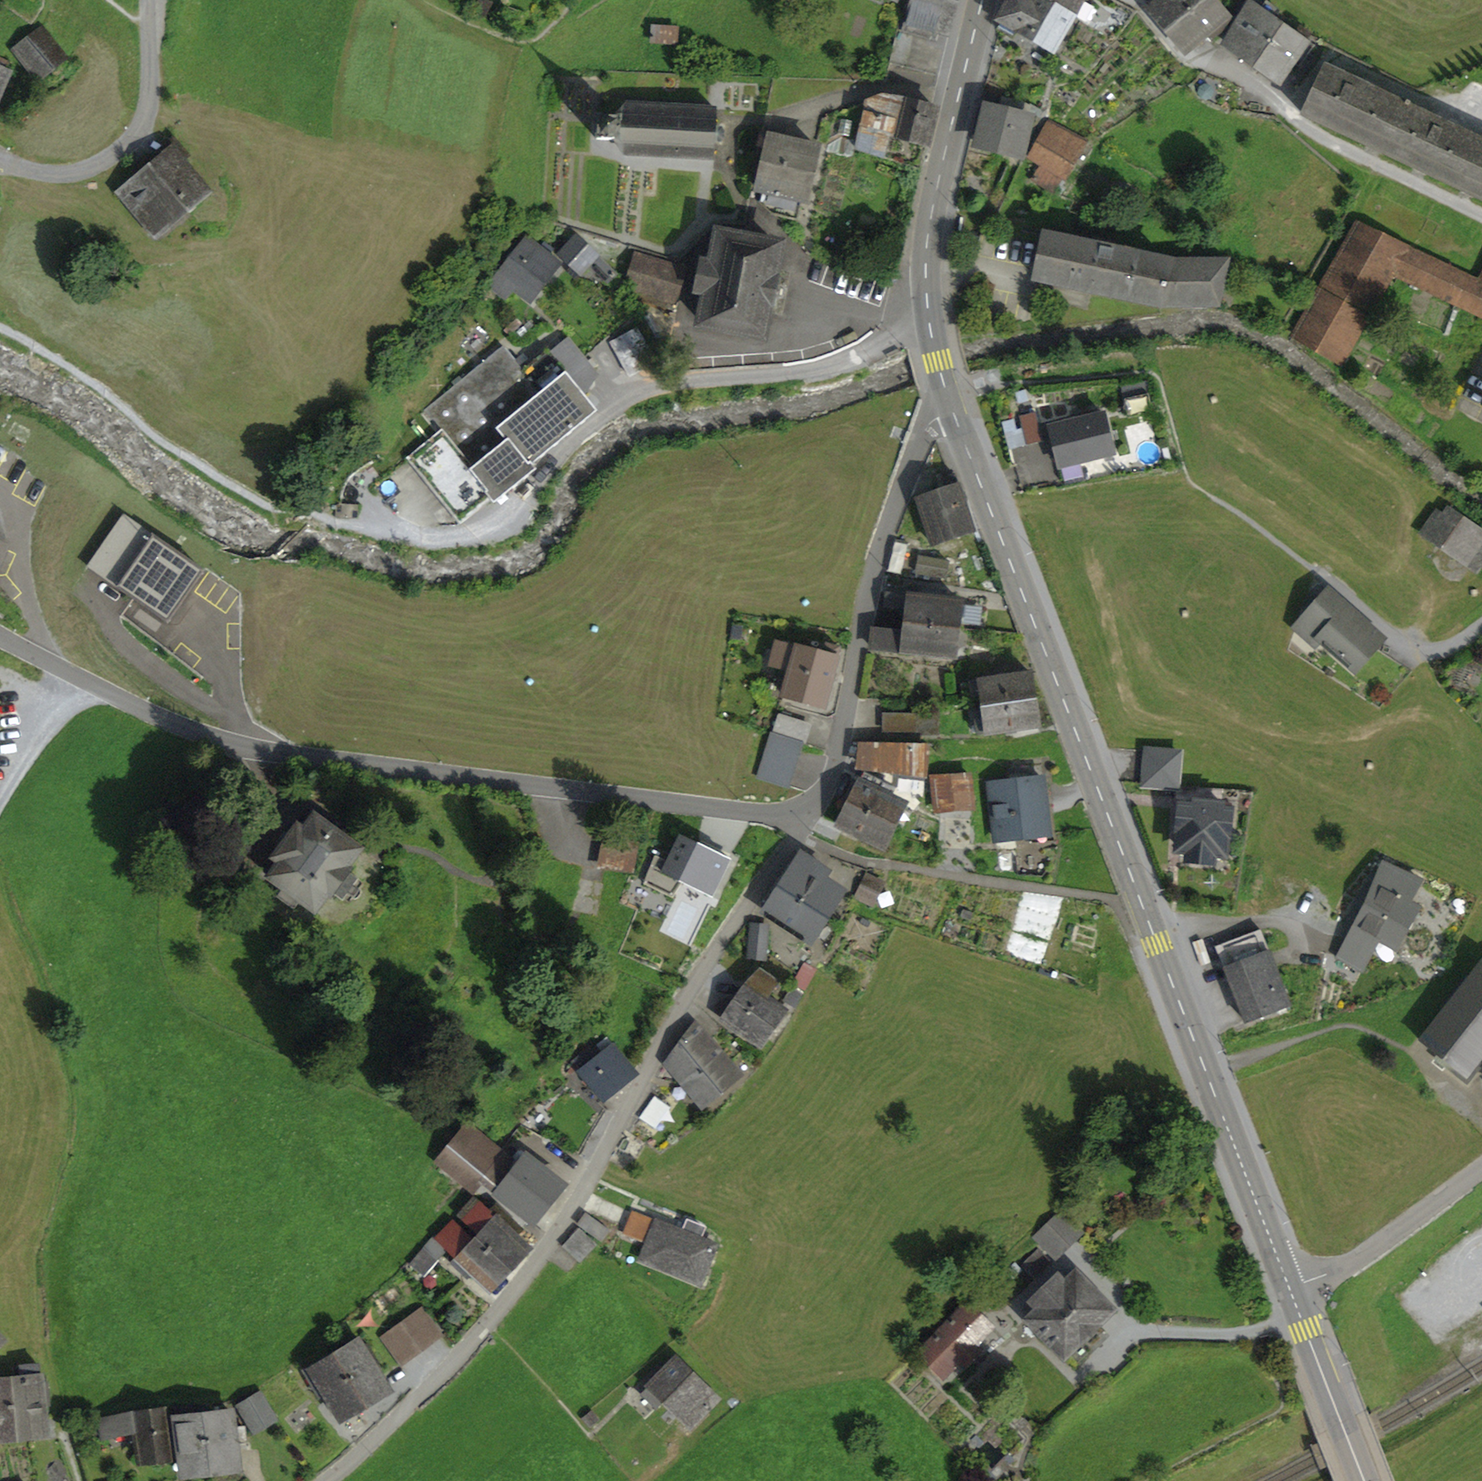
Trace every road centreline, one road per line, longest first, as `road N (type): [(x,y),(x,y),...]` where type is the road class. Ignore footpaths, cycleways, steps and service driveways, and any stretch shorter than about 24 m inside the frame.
road 1 (primary): [(951,404),(1290,1288)]
road 2 (residential): [(812,814),(263,752),(175,724),(0,634)]
road 3 (residential): [(812,814),(665,1028),(563,1226),(449,1370),(325,1480)]
road 4 (residential): [(951,404),(917,447),(873,570),(838,763),(812,814)]
road 5 (primary): [(983,0),(927,246),(929,326),(951,404)]
road 6 (residential): [(0,162),(42,172),(105,161),(146,115),(149,29)]
road 7 (residential): [(1290,1288),(1332,1273),(1481,1168)]
road 8 (residential): [(1481,209),(1283,111)]
road 9 (primary): [(1290,1288),(1364,1480)]

